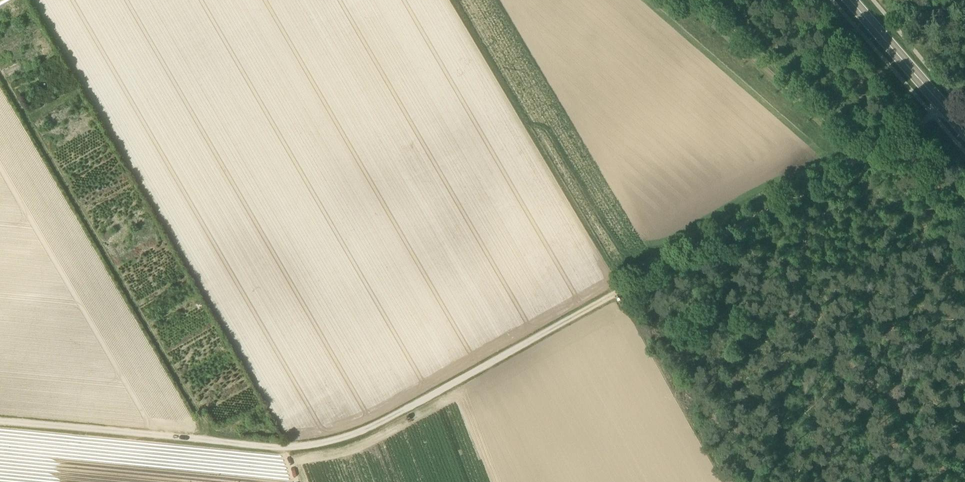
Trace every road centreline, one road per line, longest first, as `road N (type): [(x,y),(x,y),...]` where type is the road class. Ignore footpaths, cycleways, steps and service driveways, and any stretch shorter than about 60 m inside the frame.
road 1 (track): [(711,241),(361,433),(322,444),(0,420)]
road 2 (track): [(214,441),(0,70)]
road 3 (track): [(711,241),(964,466)]
road 4 (track): [(862,151),(711,241)]
road 5 (primary): [(964,131),(849,0)]

